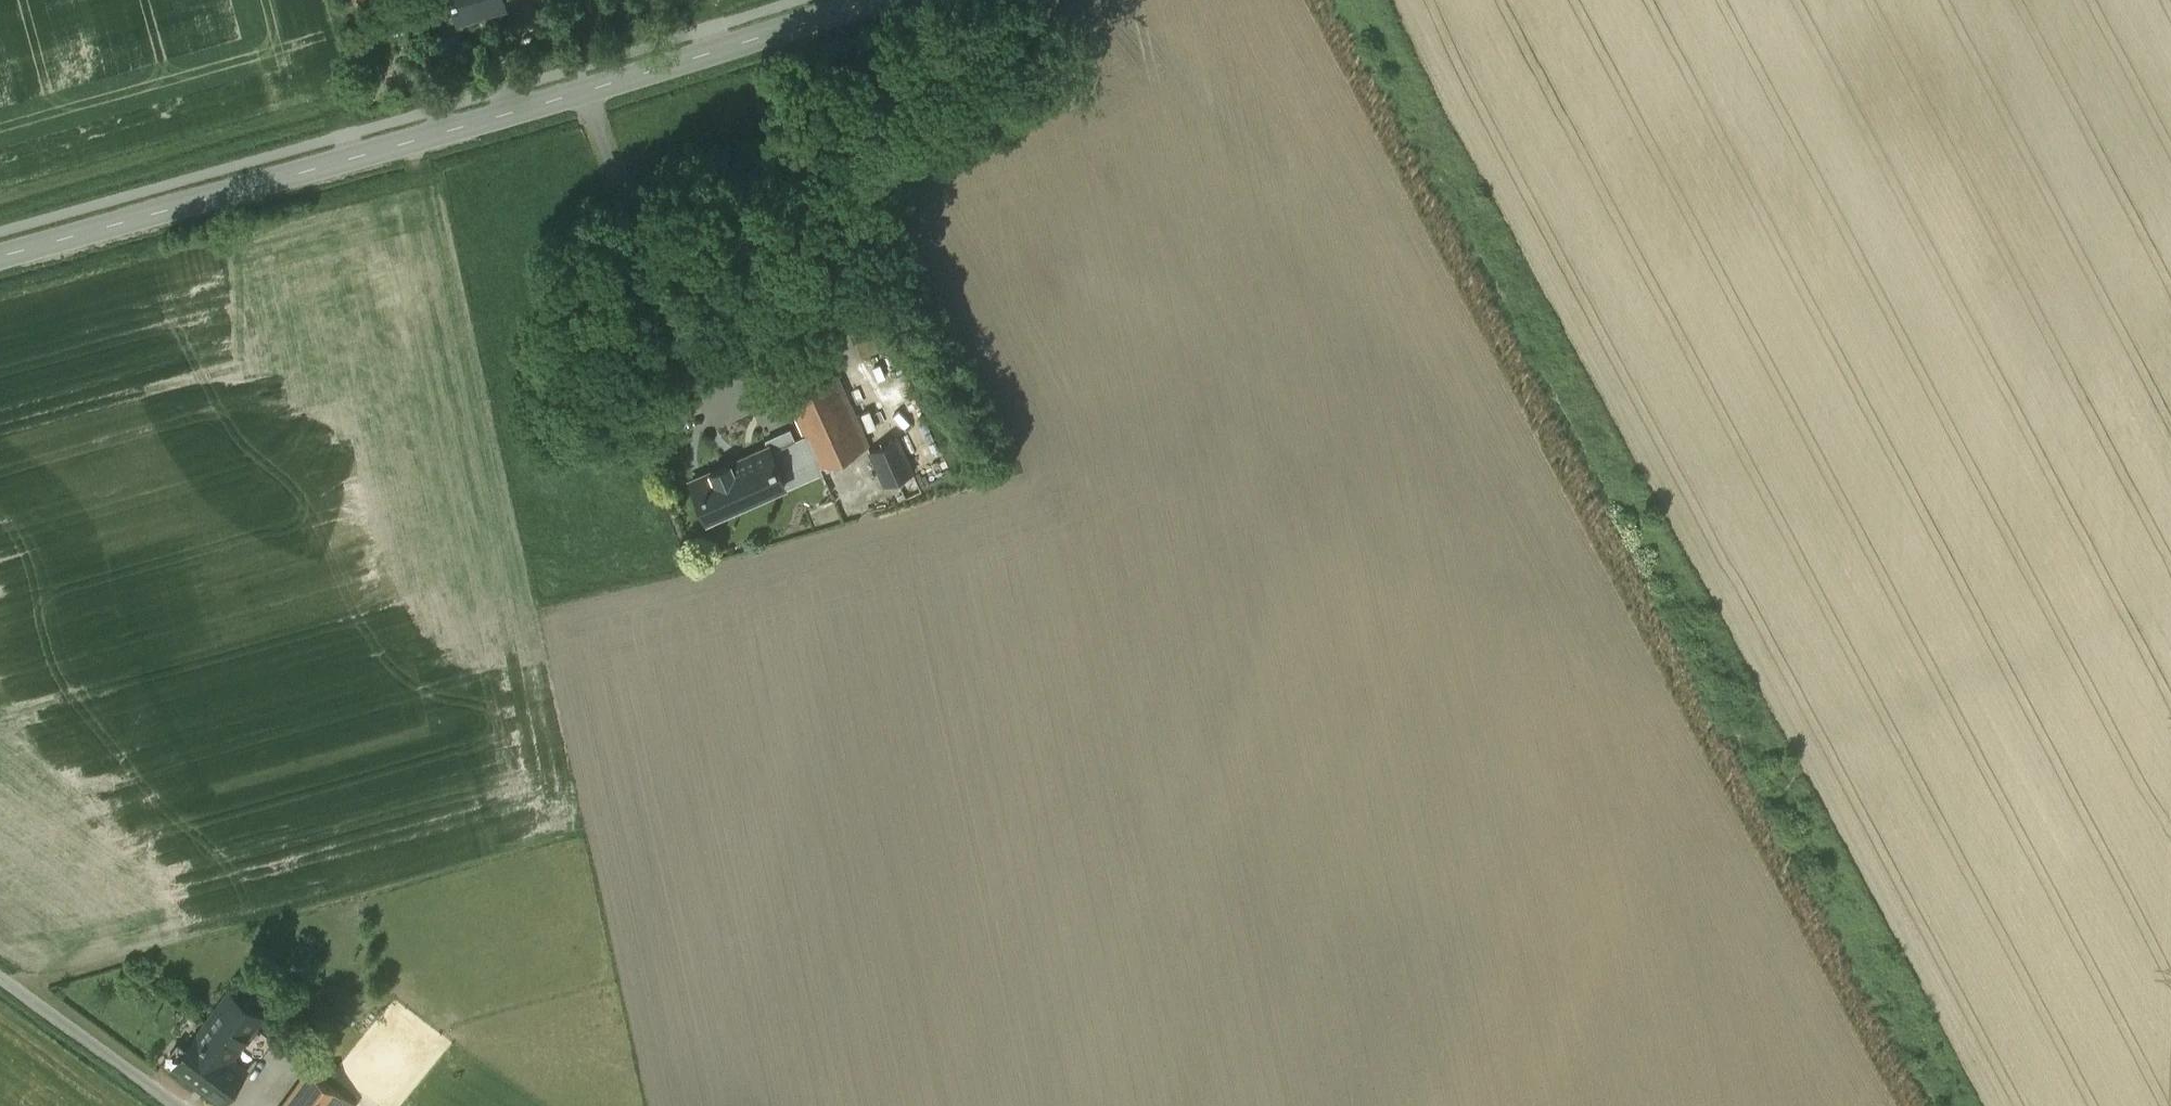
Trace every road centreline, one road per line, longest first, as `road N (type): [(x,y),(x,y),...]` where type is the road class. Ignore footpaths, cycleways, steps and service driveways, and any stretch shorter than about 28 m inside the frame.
road 1 (tertiary): [(877,0),(0,256)]
road 2 (unclassified): [(0,962),(198,1105)]

